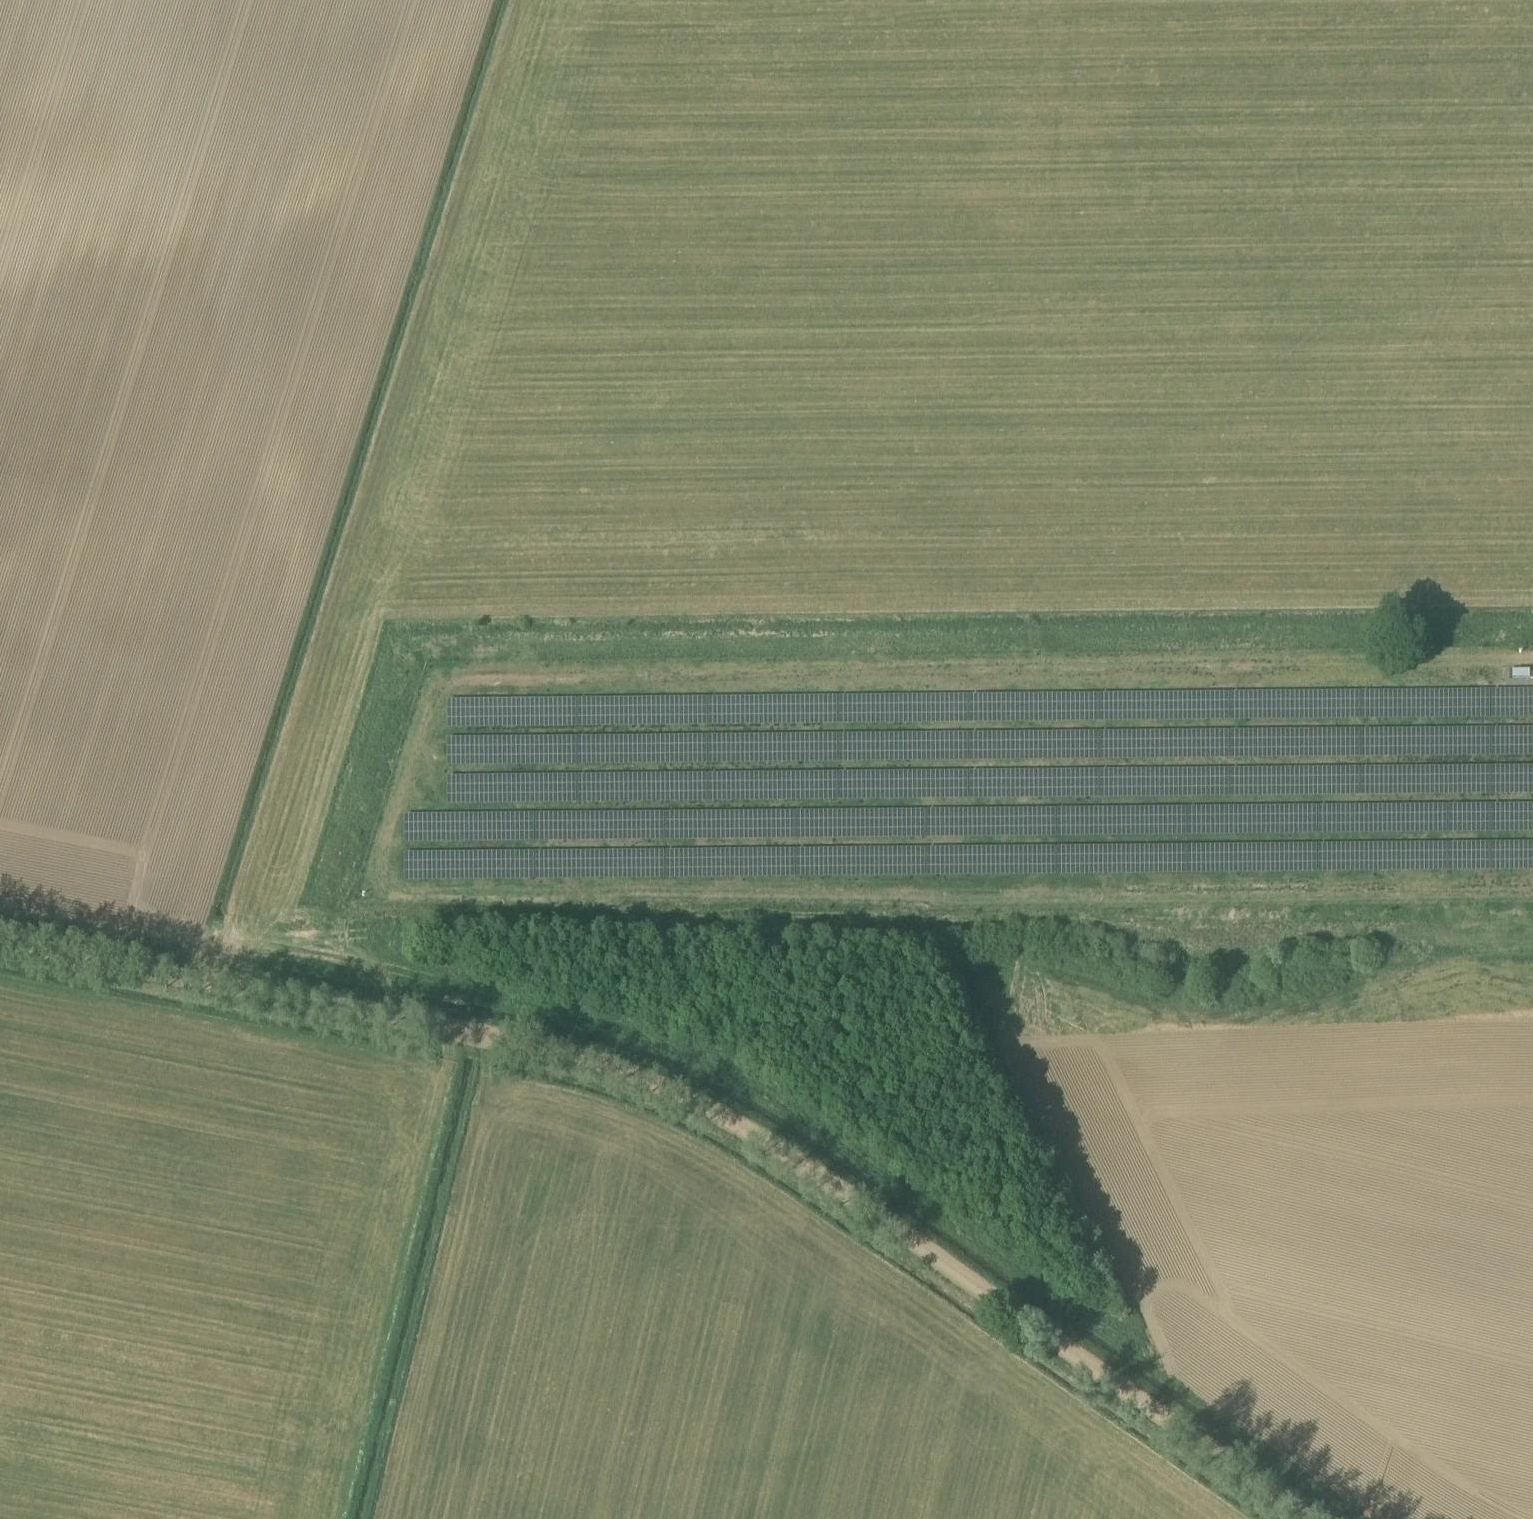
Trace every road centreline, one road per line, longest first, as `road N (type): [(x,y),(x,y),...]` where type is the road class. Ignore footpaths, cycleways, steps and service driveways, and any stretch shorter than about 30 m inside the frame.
road 1 (track): [(1308,1518),(765,1143),(688,1098),(515,1042),(0,941)]

